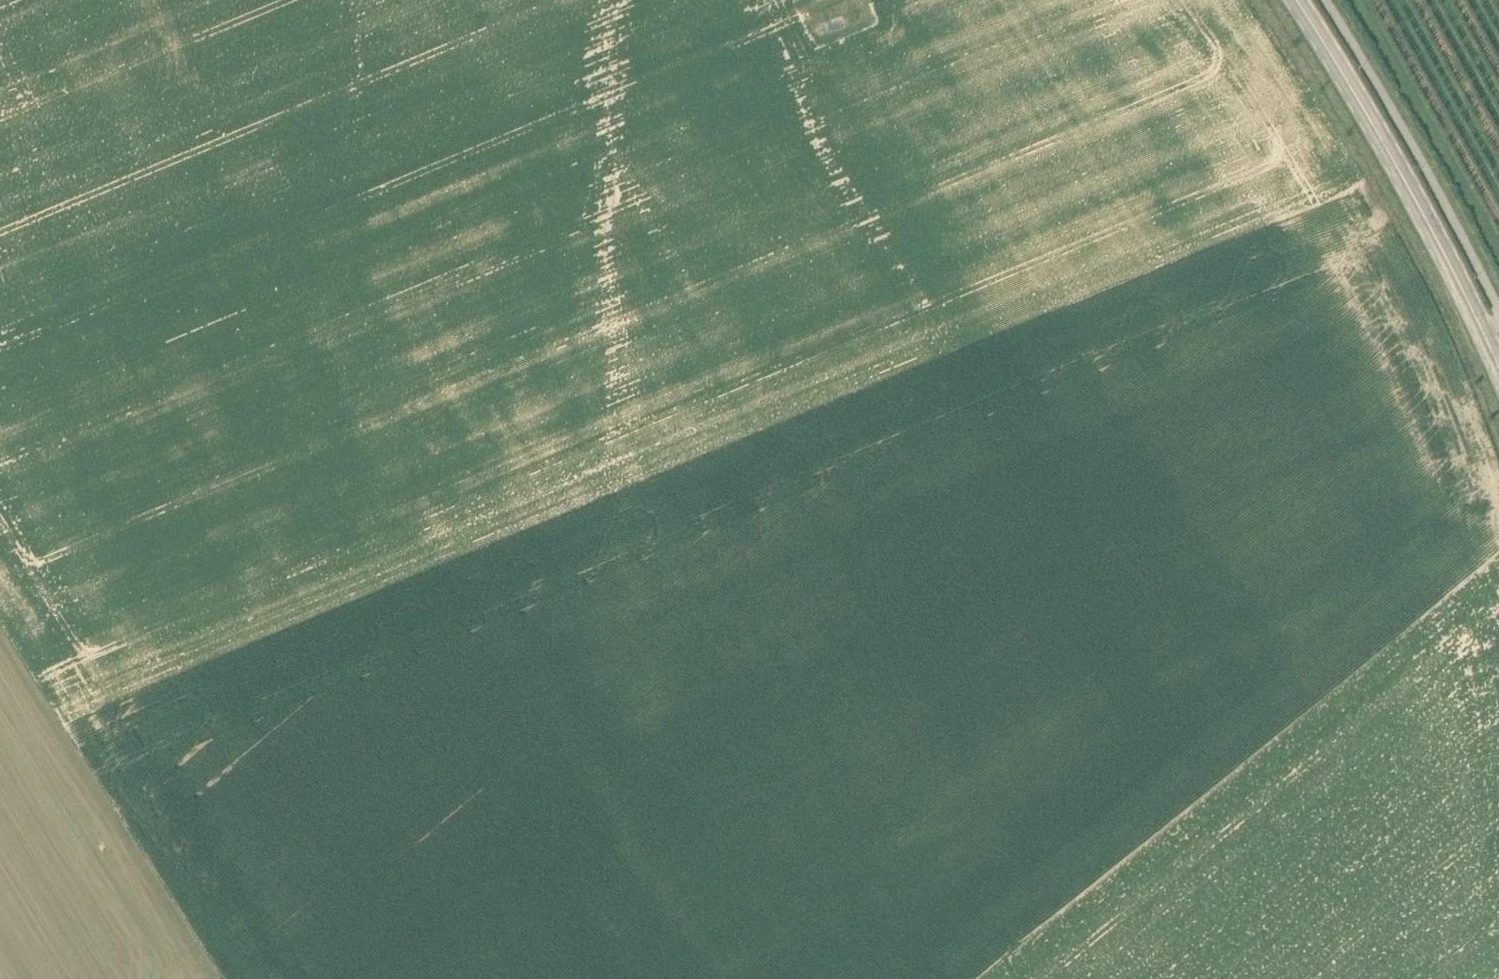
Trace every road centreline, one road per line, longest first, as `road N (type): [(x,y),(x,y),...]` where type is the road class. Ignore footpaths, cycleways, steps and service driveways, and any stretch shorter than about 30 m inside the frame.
road 1 (track): [(207,267),(838,0)]
road 2 (tertiary): [(1498,366),(1412,194),(1297,0)]

